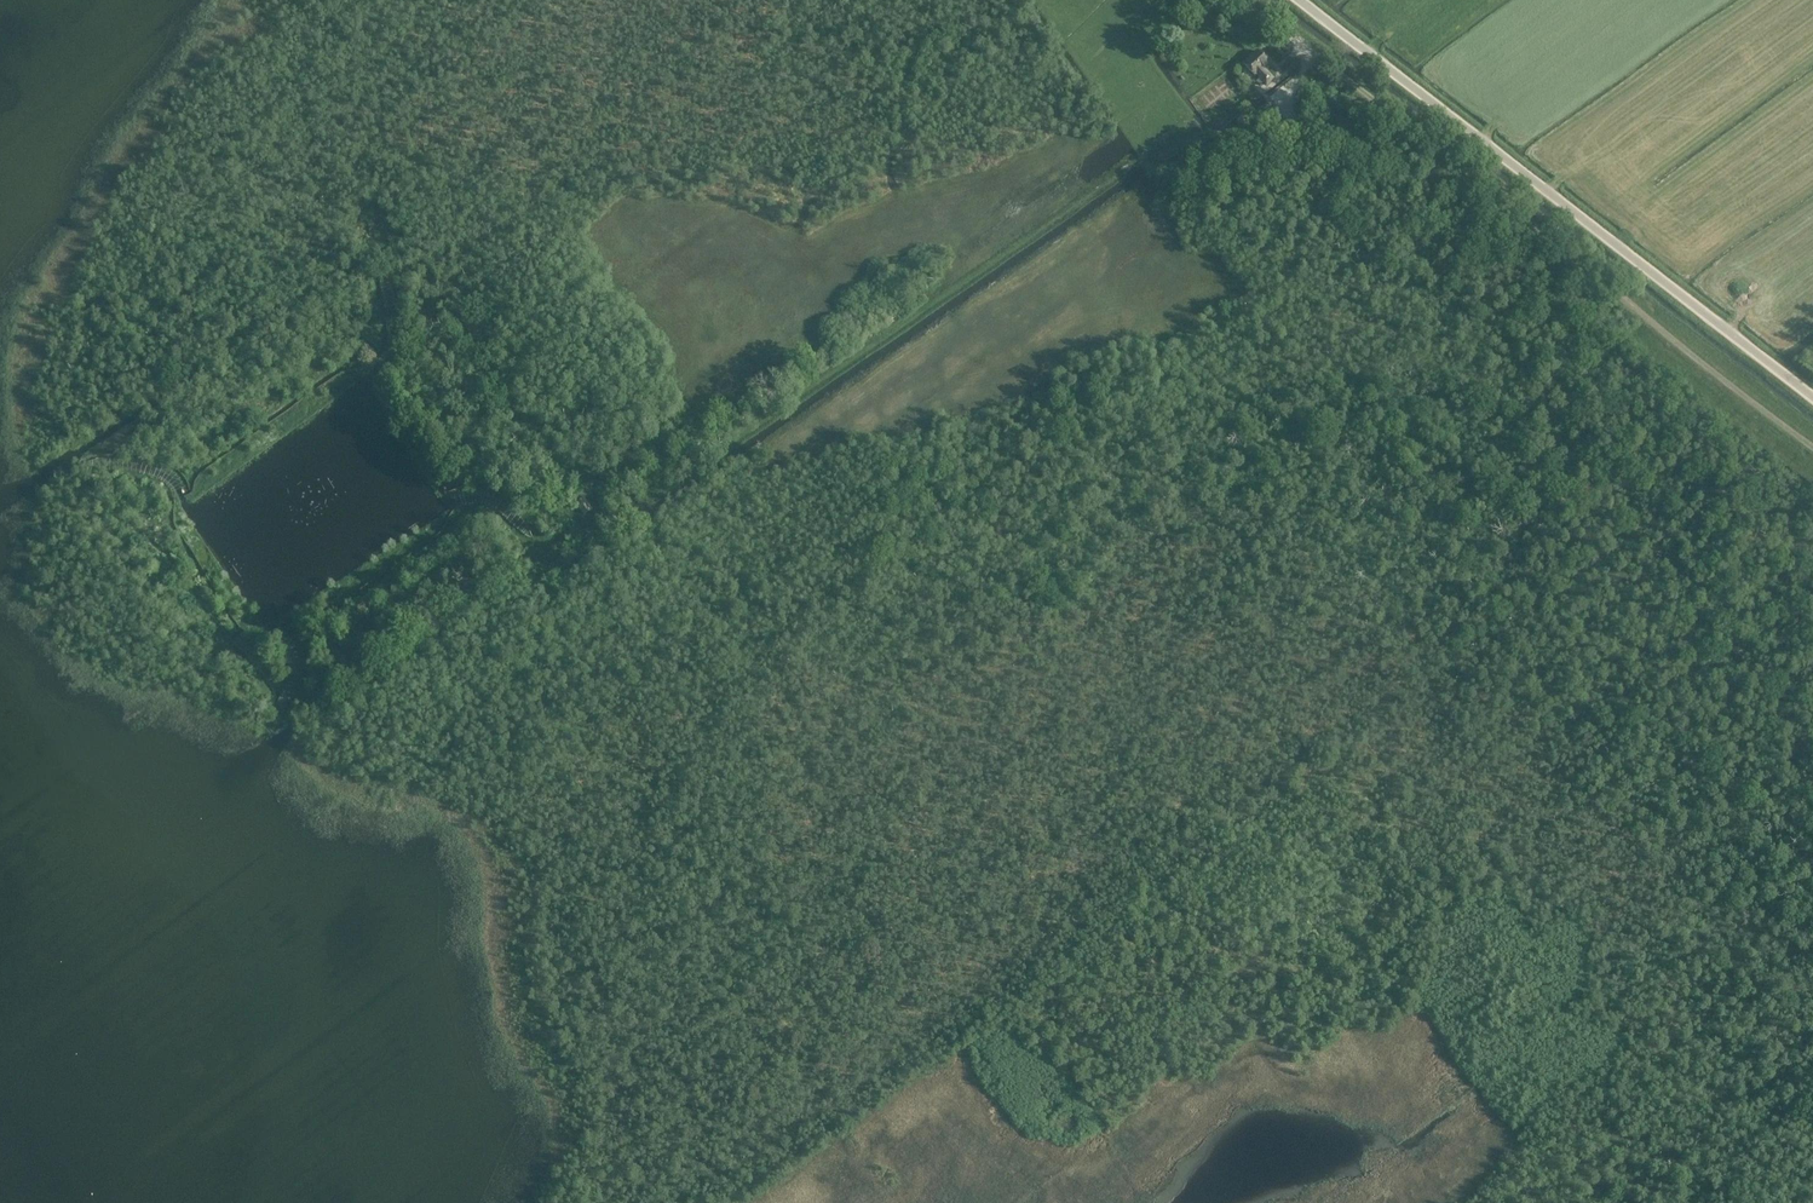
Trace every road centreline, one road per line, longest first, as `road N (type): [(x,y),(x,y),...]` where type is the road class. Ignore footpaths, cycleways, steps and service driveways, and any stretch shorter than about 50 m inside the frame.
road 1 (track): [(1812,450),(1241,0)]
road 2 (unclassified): [(1812,400),(1298,0)]

